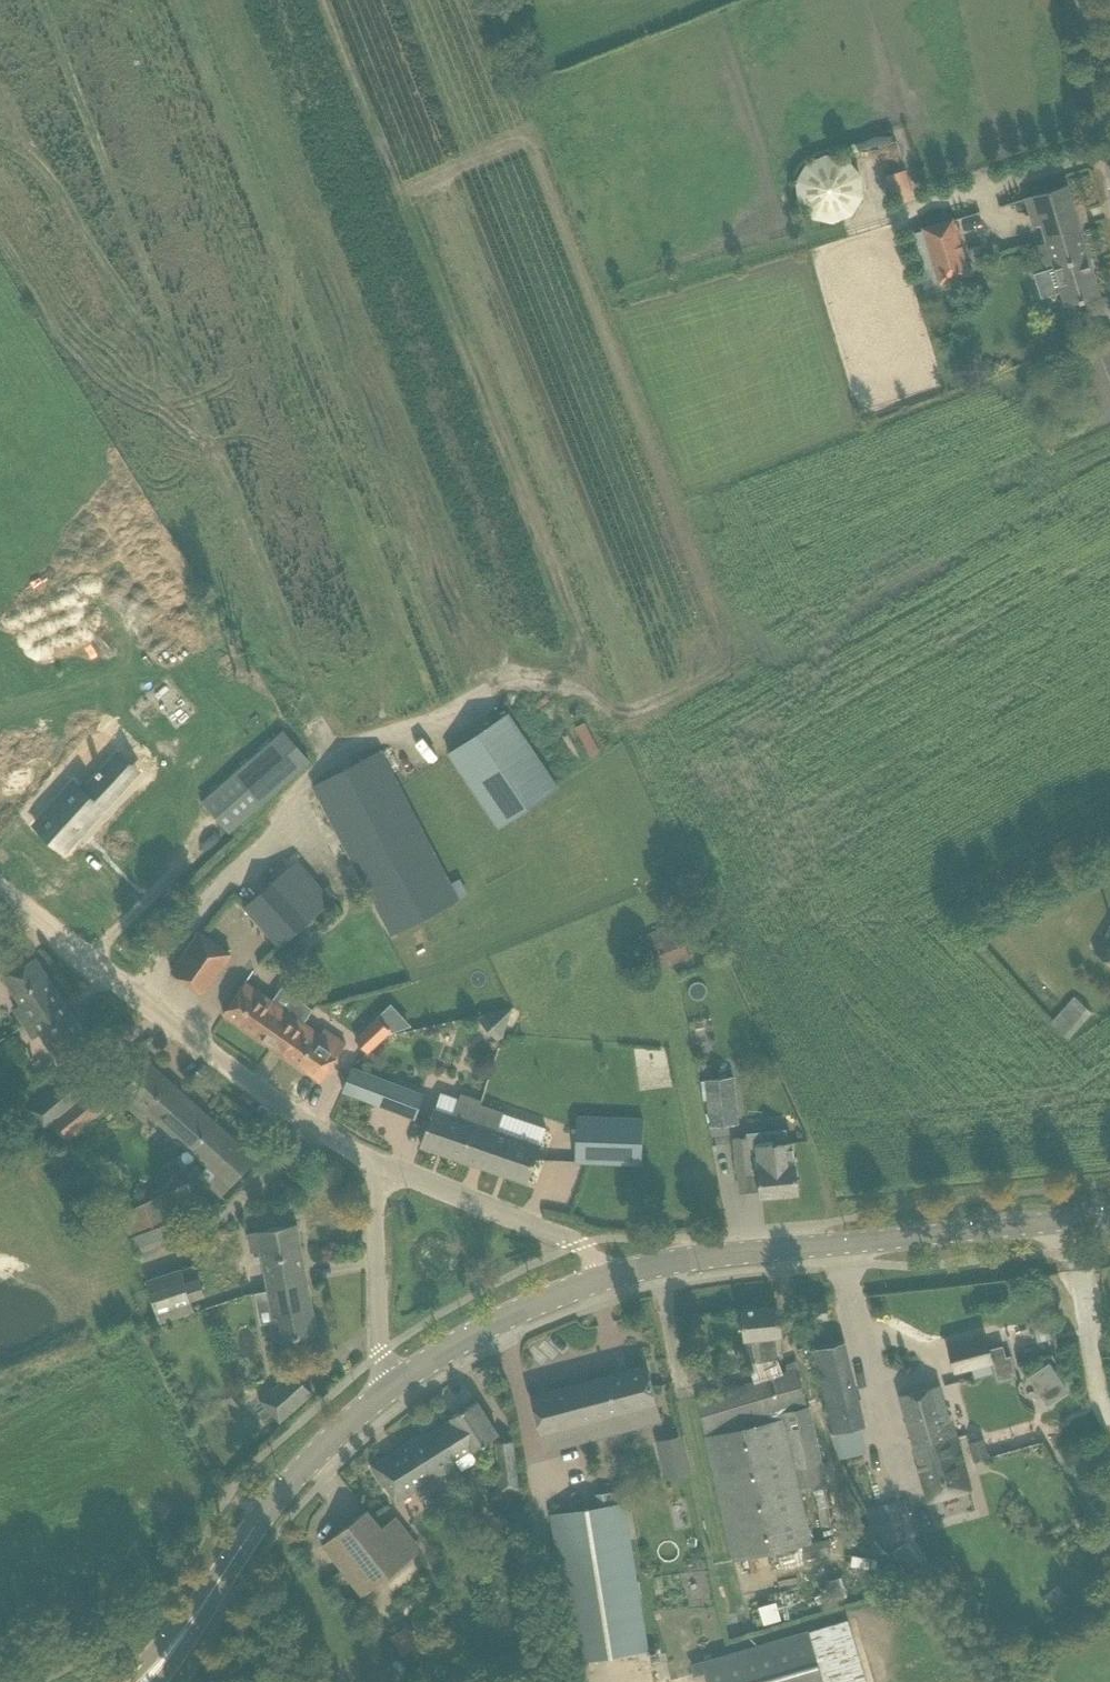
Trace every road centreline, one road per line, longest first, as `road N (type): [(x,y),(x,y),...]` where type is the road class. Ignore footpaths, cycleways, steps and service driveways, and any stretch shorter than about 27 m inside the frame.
road 1 (tertiary): [(602,1278),(684,1260),(1109,1217)]
road 2 (residential): [(387,1170),(301,1125),(0,885)]
road 3 (tertiary): [(186,1630),(258,1518),(322,1446),(395,1384)]
road 4 (unclassified): [(602,1278),(581,1242),(387,1170)]
road 5 (tertiary): [(395,1384),(484,1326),(602,1278)]
road 6 (unclassified): [(395,1384),(379,1355),(376,1206),(387,1170)]
road 7 (unclassified): [(1109,122),(1087,0)]

